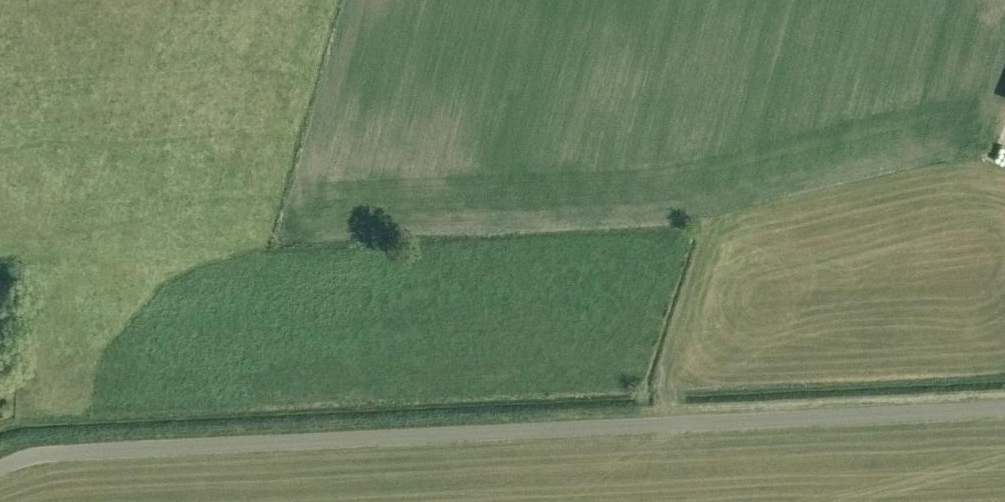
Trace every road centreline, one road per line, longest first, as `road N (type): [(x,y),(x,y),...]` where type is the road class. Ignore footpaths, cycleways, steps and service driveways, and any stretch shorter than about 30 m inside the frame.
road 1 (unclassified): [(1004,408),(54,452),(0,468)]

